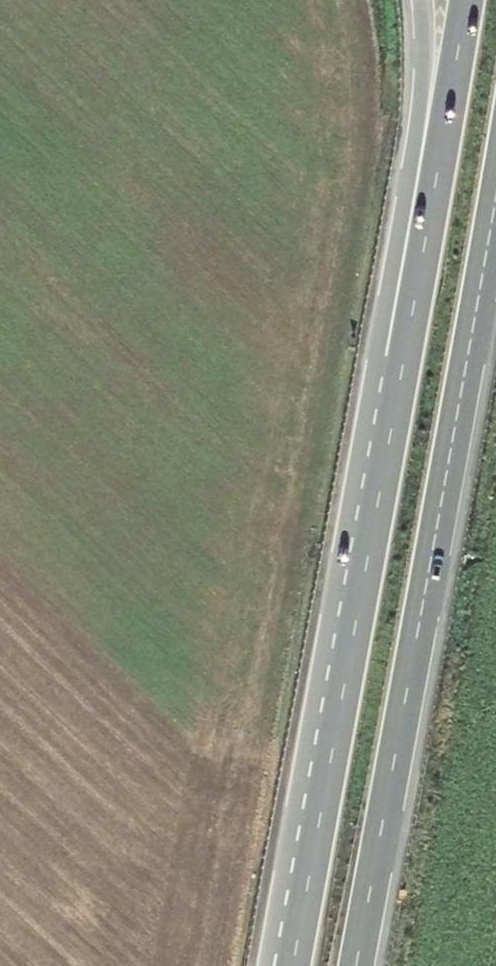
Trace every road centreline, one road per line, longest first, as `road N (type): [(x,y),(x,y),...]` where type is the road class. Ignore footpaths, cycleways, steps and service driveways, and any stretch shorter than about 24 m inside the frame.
road 1 (trunk): [(356,965),(495,193)]
road 2 (trunk): [(405,357),(292,965)]
road 3 (trunk): [(465,0),(405,357)]
road 4 (trunk): [(416,0),(405,357)]

